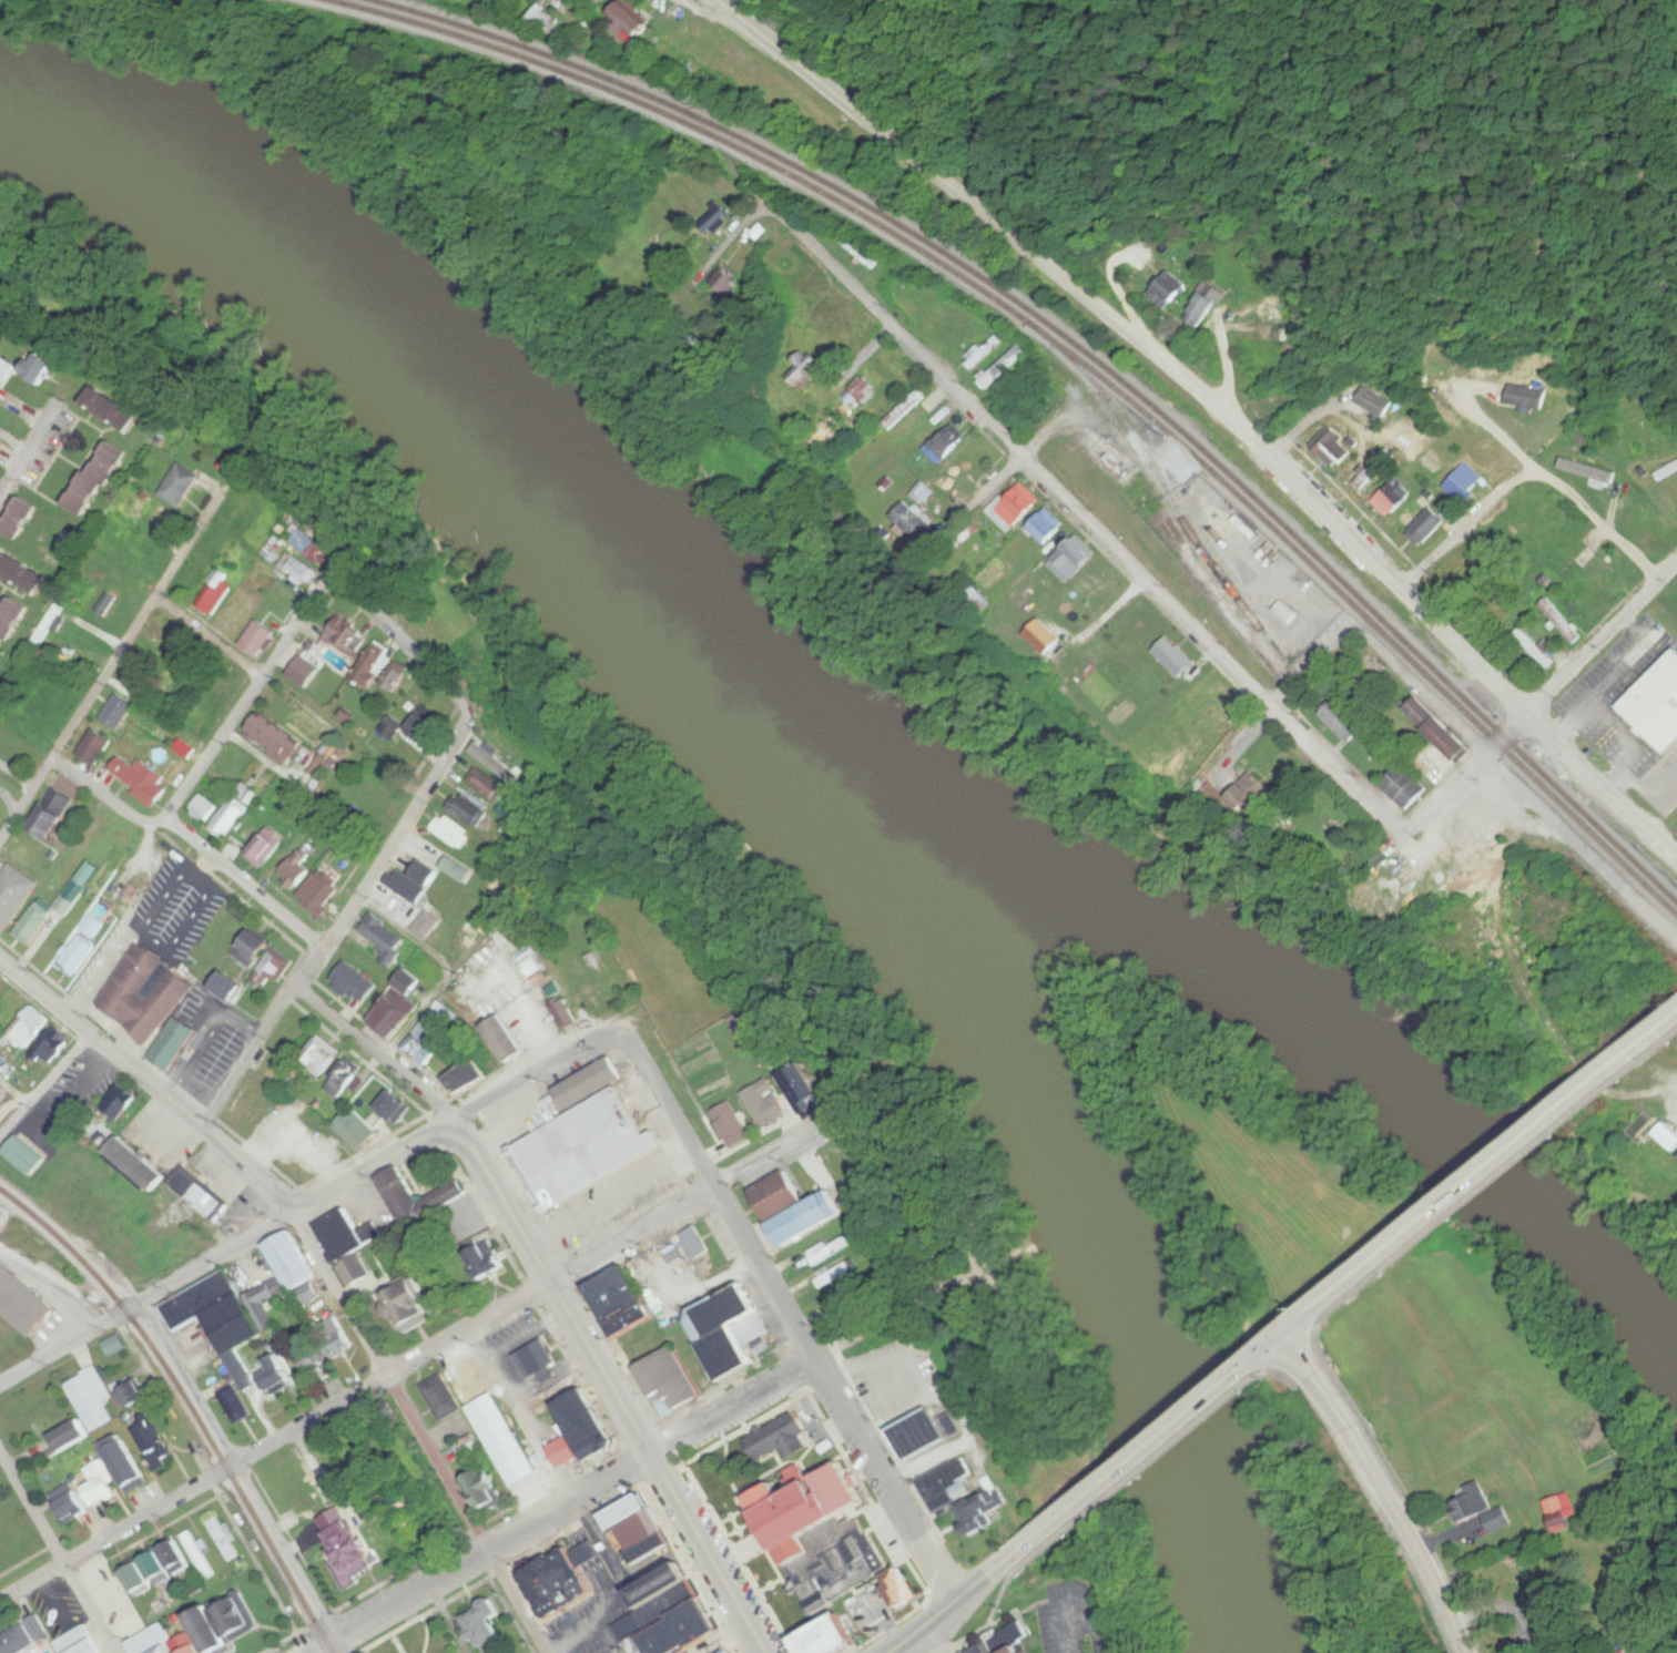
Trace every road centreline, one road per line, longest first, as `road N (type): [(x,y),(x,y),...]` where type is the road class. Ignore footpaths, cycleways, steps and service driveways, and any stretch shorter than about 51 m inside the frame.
road 1 (residential): [(1676,859),(1005,202),(766,0)]
road 2 (residential): [(1405,828),(777,198)]
road 3 (residential): [(336,1639),(964,1275)]
road 4 (residential): [(235,1461),(389,1381),(823,1126)]
road 5 (tertiary): [(767,1652),(477,1155),(445,1136)]
road 6 (residential): [(546,1652),(293,1212)]
road 7 (residential): [(1351,623),(1676,937)]
road 8 (residential): [(0,870),(52,761),(221,499)]
road 9 (residential): [(344,1652),(139,1303)]
road 10 (tertiary): [(309,1202),(281,1195),(0,958)]
road 11 (residential): [(817,1363),(636,1049),(609,1039)]
road 12 (primary): [(1014,1550),(1289,1323)]
road 13 (residential): [(355,590),(335,582),(328,590),(159,825)]
road 14 (residential): [(321,950),(463,735),(468,714)]
road 15 (residential): [(955,1601),(817,1363)]
road 16 (primary): [(1429,1214),(1638,1038)]
road 17 (secondary): [(1466,1652),(1342,1414)]
road 18 (residential): [(702,980),(492,1099)]
road 19 (residential): [(0,1601),(201,1482)]
road 20 (residential): [(1526,717),(1676,554)]
road 21 (residential): [(383,1054),(559,921)]
road 22 (residential): [(105,1323),(293,1212)]
road 23 (residential): [(458,1122),(295,984)]
road 24 (residential): [(159,825),(191,839),(321,950)]
road 25 (residential): [(1398,584),(1528,460)]
road 26 (primary): [(1289,1323),(1429,1214)]
road 27 (residential): [(1528,460),(1657,578)]
road 28 (residential): [(201,1127),(295,984)]
road 29 (residential): [(468,714),(355,590)]
road 30 (primary): [(887,1652),(1014,1550)]
road 31 (residential): [(383,860),(449,909),(490,973)]
road 32 (tertiary): [(445,1136),(409,1145),(309,1202)]
road 33 (residential): [(93,1038),(0,1141)]
road 34 (residential): [(1506,738),(1405,828)]
road 35 (residential): [(64,1565),(0,1449)]
road 36 (residential): [(157,598),(263,677)]
road 37 (residential): [(52,761),(138,819),(159,825)]
road 38 (residential): [(902,319),(819,409)]
road 39 (residential): [(0,1385),(105,1323)]

